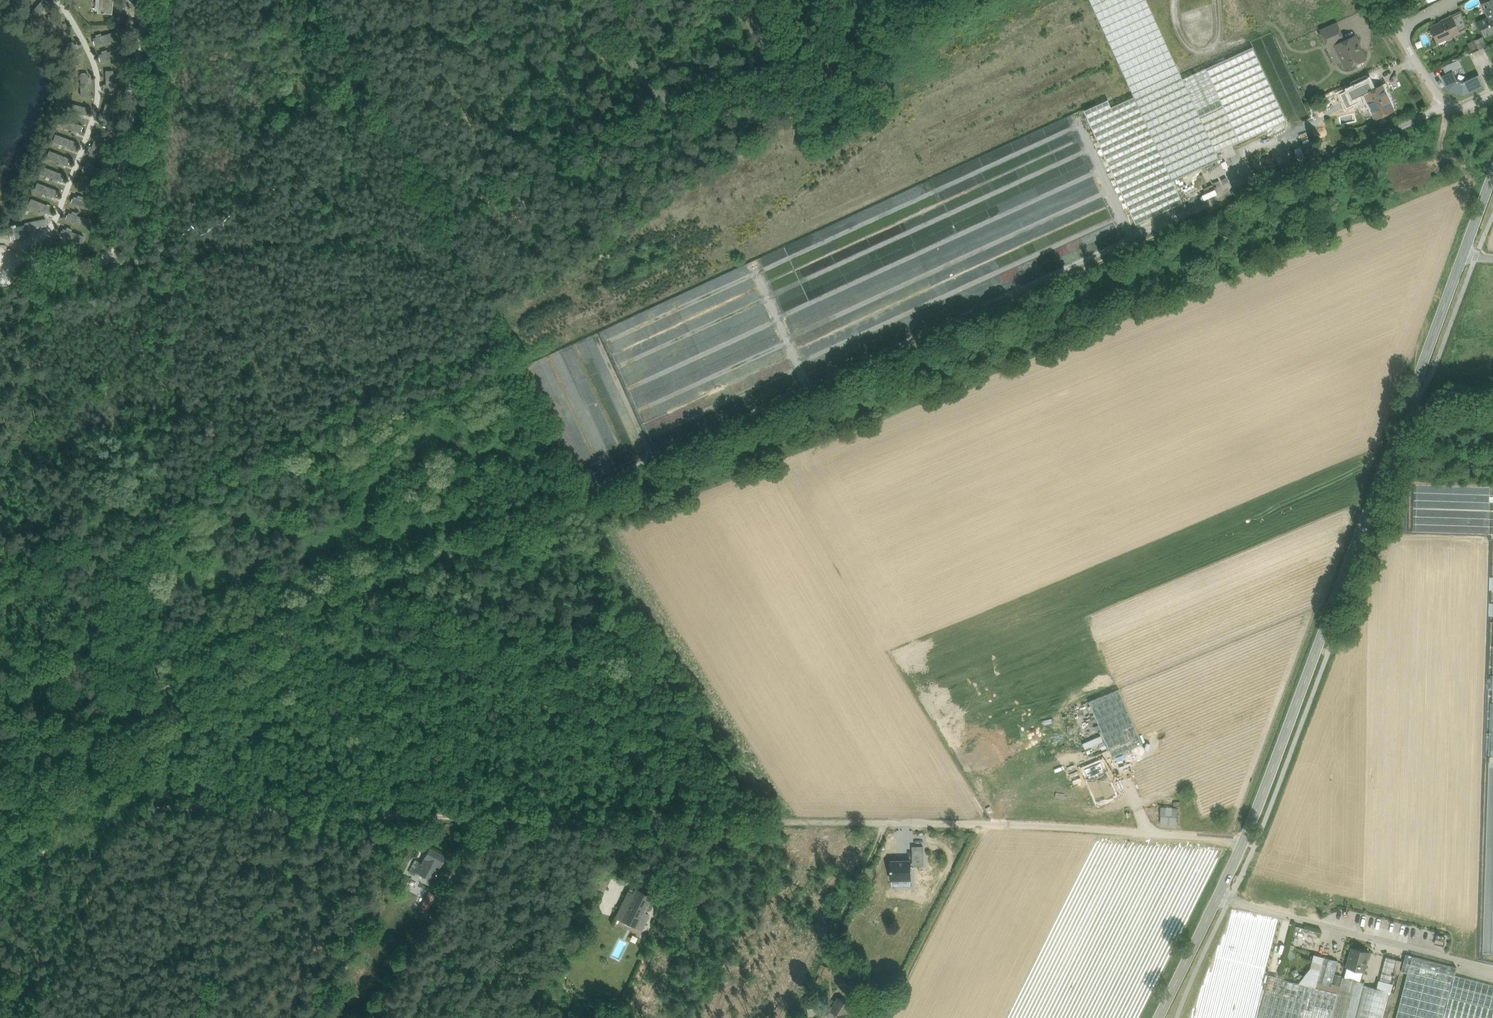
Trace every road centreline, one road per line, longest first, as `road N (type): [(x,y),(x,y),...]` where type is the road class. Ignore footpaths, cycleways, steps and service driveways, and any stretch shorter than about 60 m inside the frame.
road 1 (track): [(1449,103),(583,500)]
road 2 (secondary): [(1492,174),(1244,841),(1158,1017)]
road 3 (track): [(674,104),(516,185),(419,219),(136,262),(106,260)]
road 4 (track): [(745,827),(288,813)]
road 5 (track): [(1244,841),(1041,824),(805,821)]
road 6 (unclassified): [(605,0),(636,68),(652,88),(686,107),(801,87),(962,0)]
road 7 (track): [(288,813),(140,812),(0,873)]
road 8 (track): [(1220,892),(1492,968)]
road 9 (track): [(106,260),(114,248),(147,0)]
road 10 (track): [(1223,0),(1217,44),(1201,54),(1179,29),(1179,0)]
road 11 (residential): [(1403,42),(1449,103),(1492,95)]

